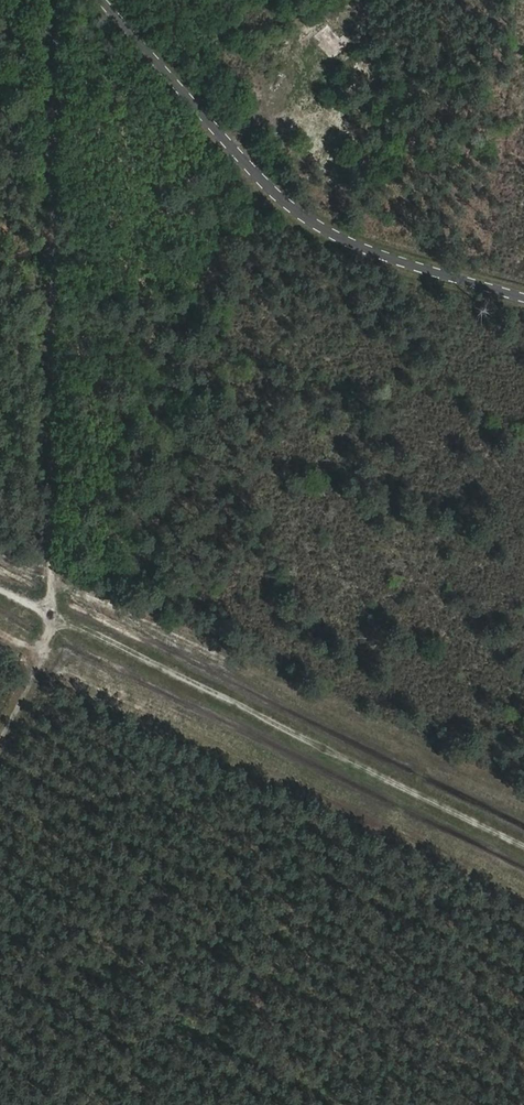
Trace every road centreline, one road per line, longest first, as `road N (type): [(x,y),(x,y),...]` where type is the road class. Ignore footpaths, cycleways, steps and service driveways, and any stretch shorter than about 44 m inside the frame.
road 1 (track): [(0,743),(42,667),(55,613),(51,0)]
road 2 (track): [(523,845),(0,586)]
road 3 (tertiary): [(523,295),(320,229),(287,204),(105,0)]

